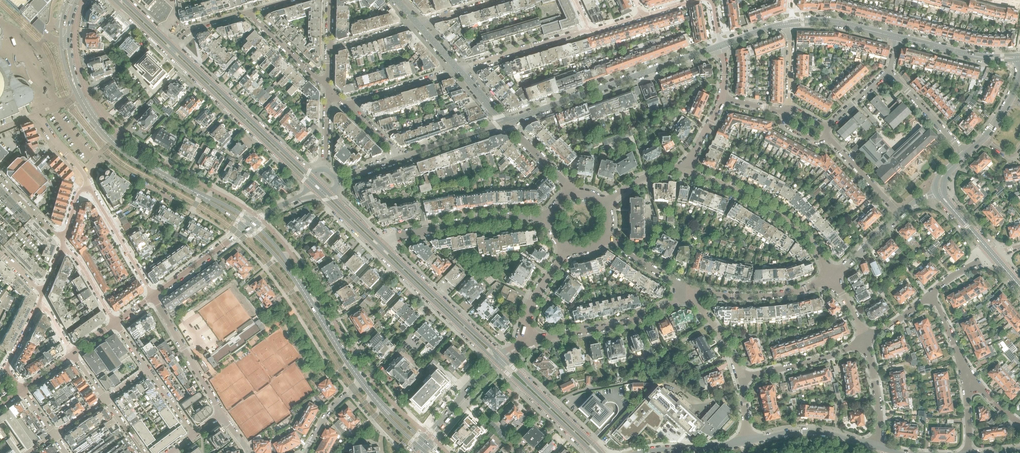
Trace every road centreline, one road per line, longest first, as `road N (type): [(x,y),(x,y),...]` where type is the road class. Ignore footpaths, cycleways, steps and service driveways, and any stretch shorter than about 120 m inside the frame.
road 1 (residential): [(721,45),(506,123)]
road 2 (residential): [(168,50),(311,186)]
road 3 (residential): [(313,179),(172,46)]
road 4 (residential): [(833,277),(784,217),(688,169)]
road 5 (residential): [(520,342),(615,325),(691,296)]
road 6 (residential): [(381,245),(478,220),(551,218)]
road 7 (secondary): [(206,198),(128,153),(80,96)]
road 8 (residential): [(501,357),(381,245)]
road 9 (residential): [(377,248),(496,361)]
road 10 (residential): [(833,277),(784,294),(691,296)]
road 11 (residential): [(222,416),(152,296)]
road 12 (residential): [(591,30),(458,70)]
road 13 (residential): [(601,452),(501,357)]
road 14 (residential): [(84,176),(152,296)]
road 15 (residential): [(875,448),(813,432),(743,443)]
road 16 (residential): [(496,361),(593,452)]
road 17 (residential): [(741,378),(866,341)]
road 18 (secondary): [(362,382),(294,278)]
road 19 (residential): [(1019,57),(983,57),(898,37)]

